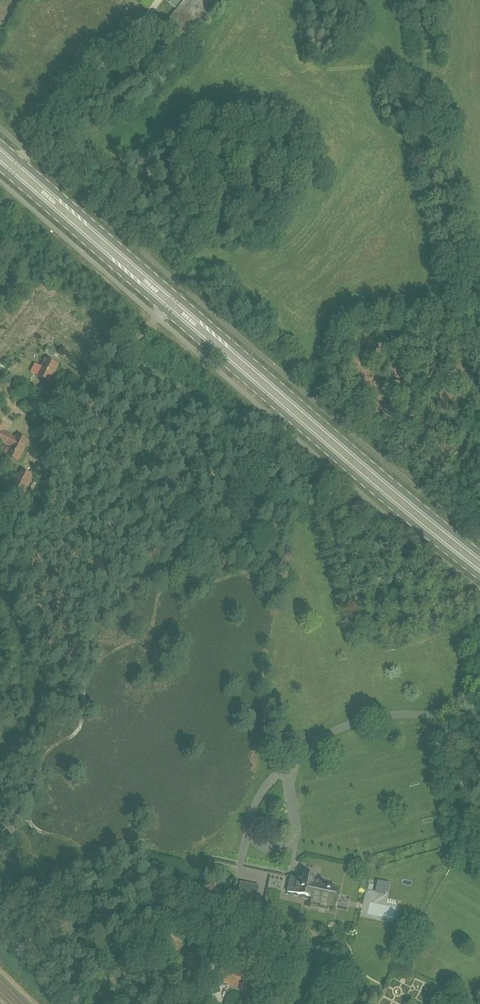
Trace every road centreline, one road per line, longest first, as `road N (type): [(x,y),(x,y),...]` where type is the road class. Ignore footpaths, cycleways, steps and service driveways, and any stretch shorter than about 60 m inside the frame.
road 1 (primary): [(0,167),(479,577)]
road 2 (primary): [(479,552),(0,143)]
road 3 (track): [(479,336),(455,249),(435,72),(438,0)]
road 4 (track): [(438,97),(333,0)]

